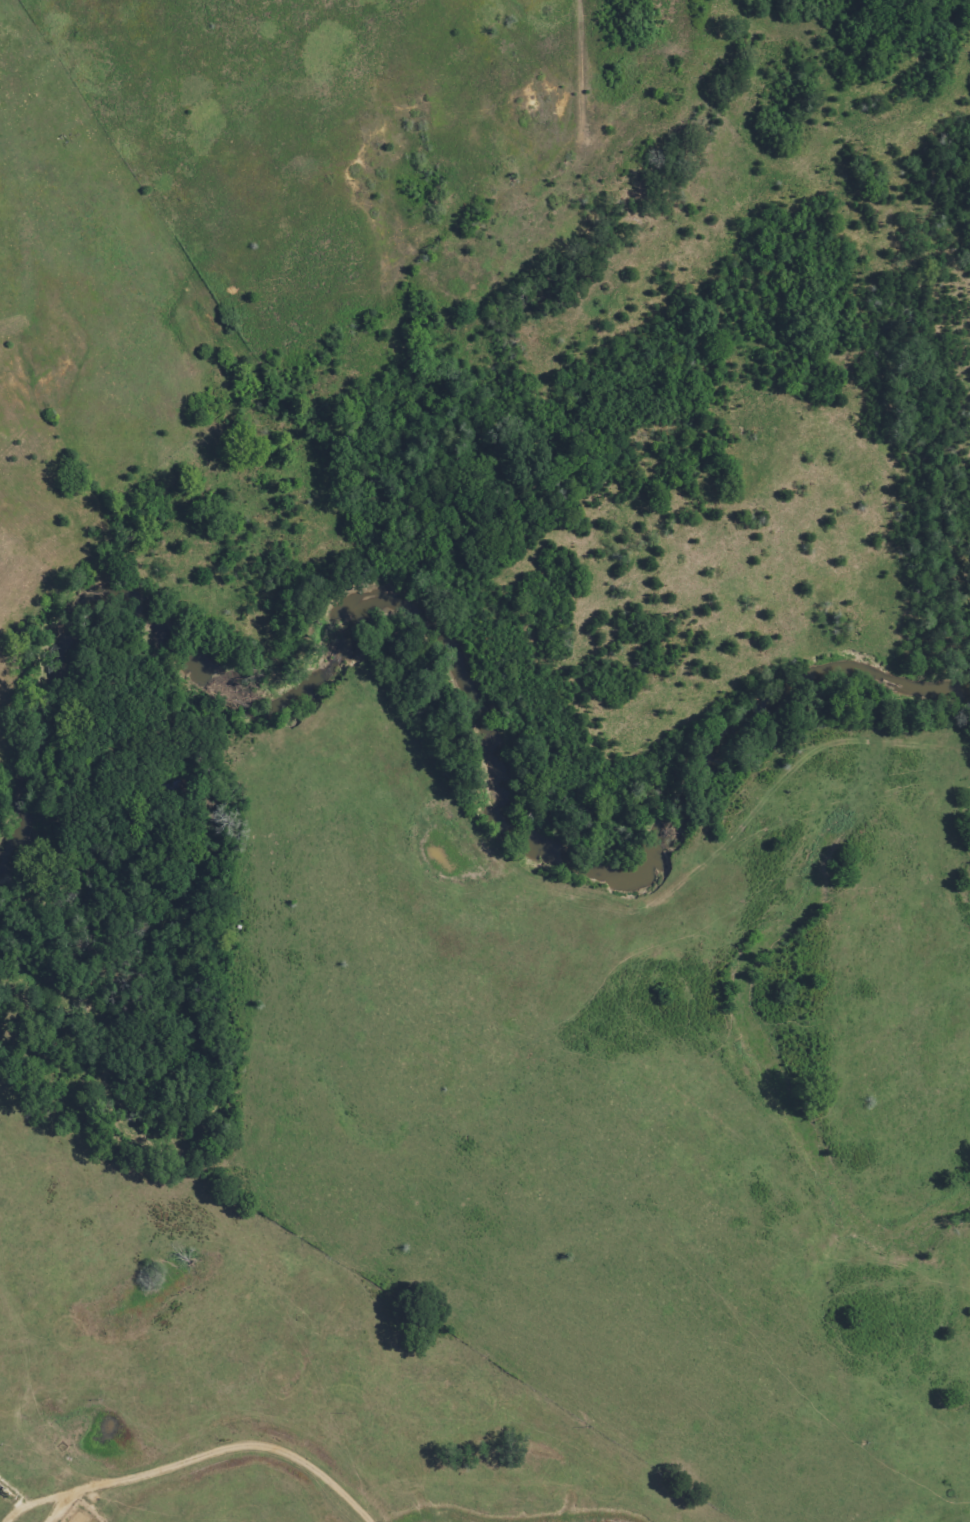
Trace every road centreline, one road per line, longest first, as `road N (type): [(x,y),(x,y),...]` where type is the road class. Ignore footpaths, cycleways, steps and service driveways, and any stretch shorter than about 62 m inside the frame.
road 1 (residential): [(364,1521),(288,1456),(245,1448),(49,1496),(9,1521)]

